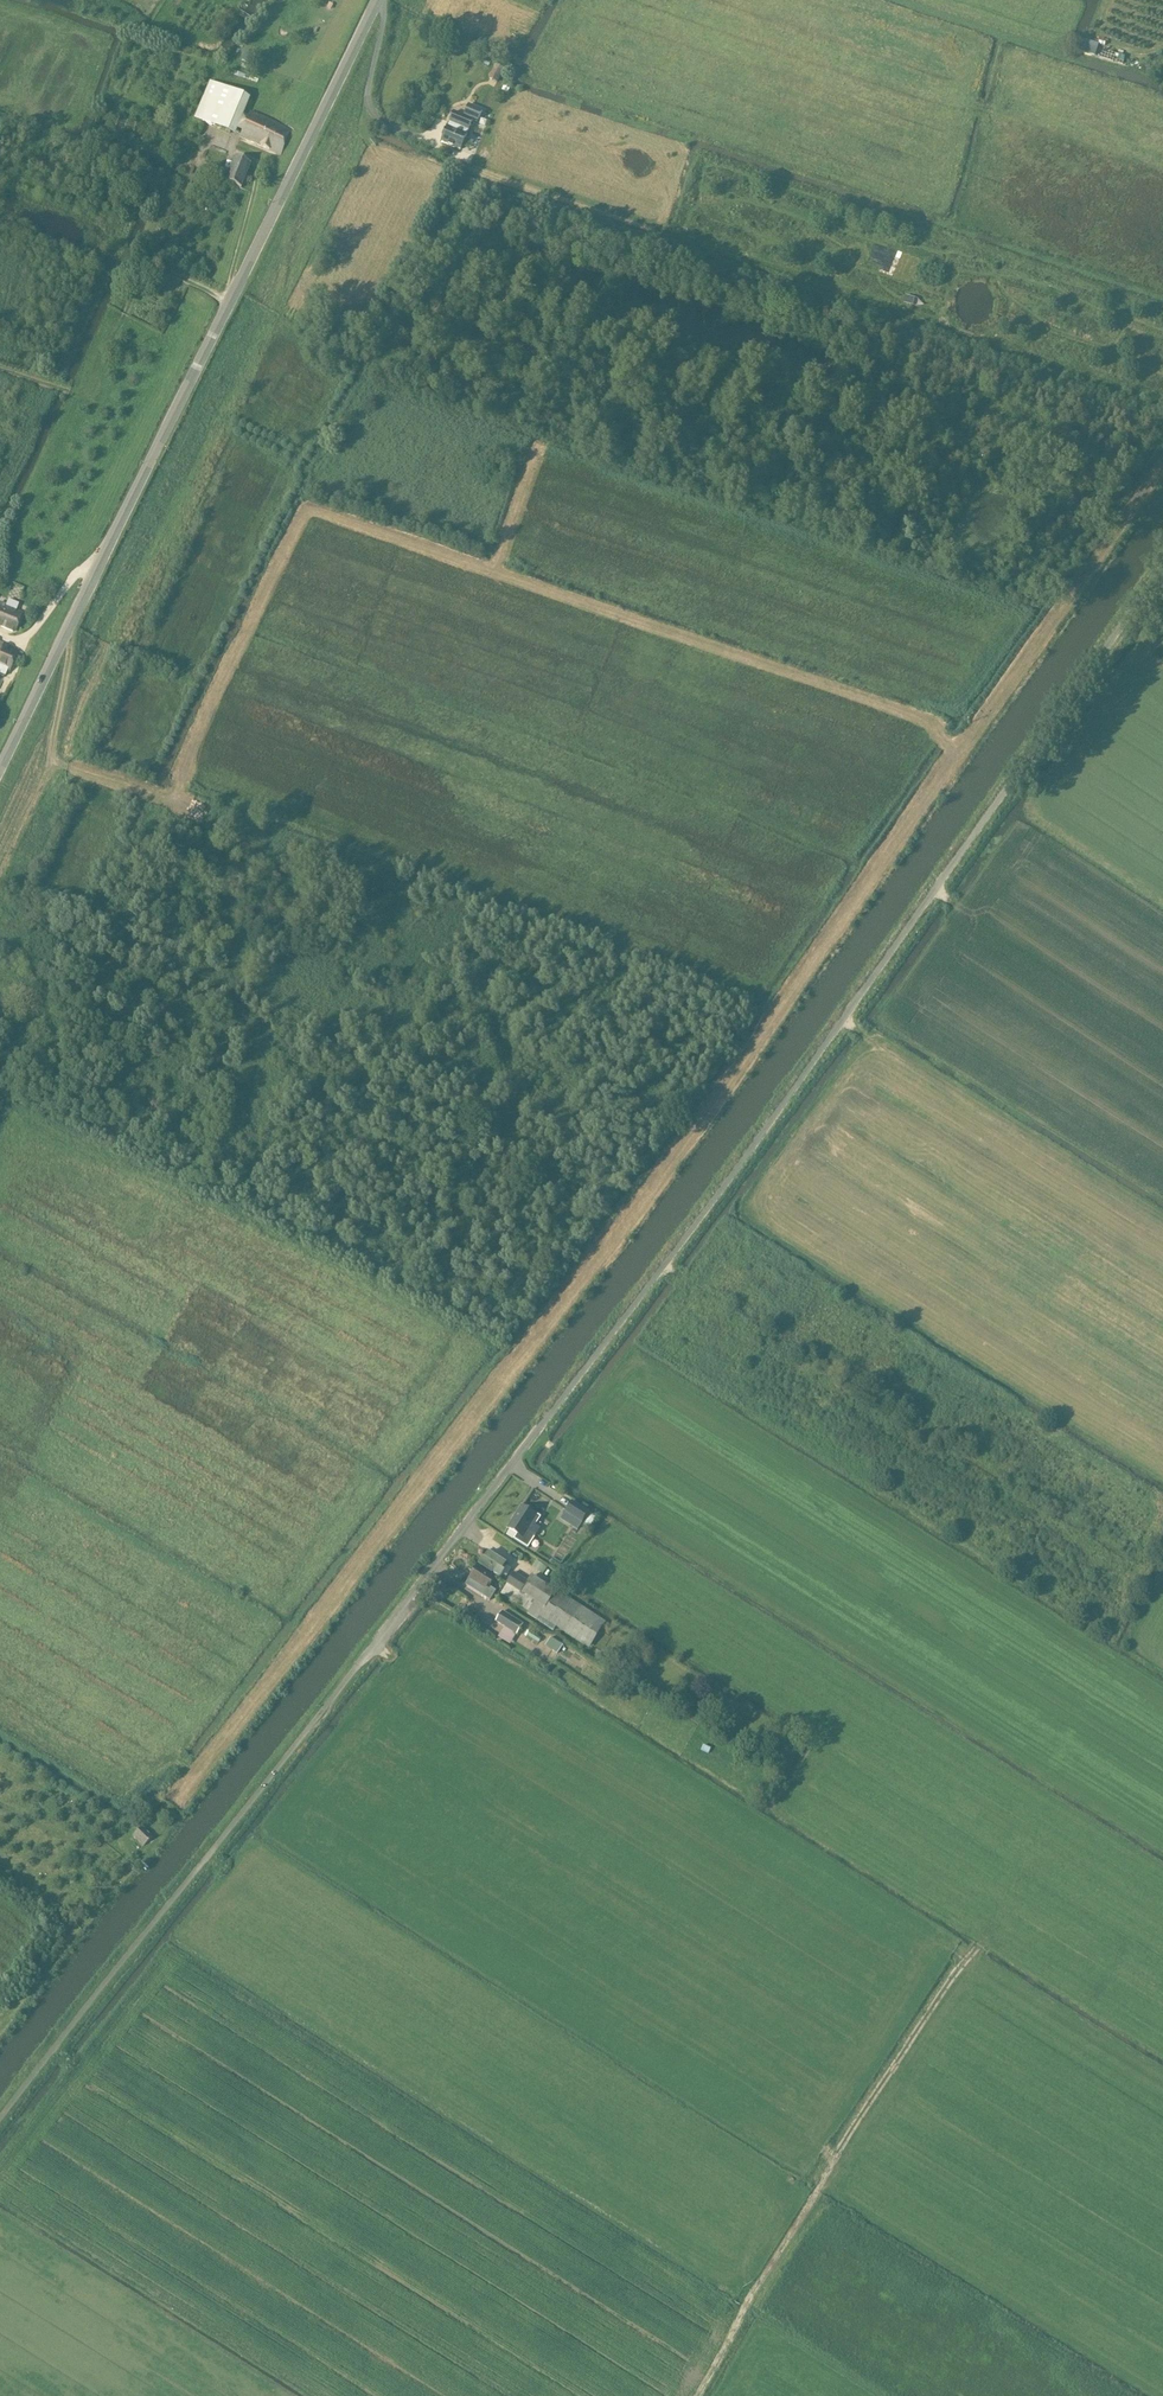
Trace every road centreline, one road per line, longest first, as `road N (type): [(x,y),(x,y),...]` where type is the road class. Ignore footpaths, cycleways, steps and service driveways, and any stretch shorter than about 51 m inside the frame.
road 1 (track): [(0,1726),(119,1791),(171,1756),(203,1767),(675,1159),(1162,466)]
road 2 (unclassified): [(330,1703),(717,1202),(1162,567)]
road 3 (unclassified): [(0,771),(377,0)]
road 4 (track): [(207,817),(170,804),(303,513),(316,510),(494,571),(512,517)]
road 5 (unclassified): [(330,1703),(0,2118)]
road 6 (track): [(494,571),(930,723),(931,737),(962,755)]
road 7 (track): [(0,372),(87,390),(151,269),(229,303)]
road 8 (track): [(698,2395),(835,2158),(822,2149)]
road 9 (track): [(835,2158),(977,1948)]
road 10 (track): [(170,804),(51,762),(65,639)]
road 11 (track): [(17,452),(76,336)]

